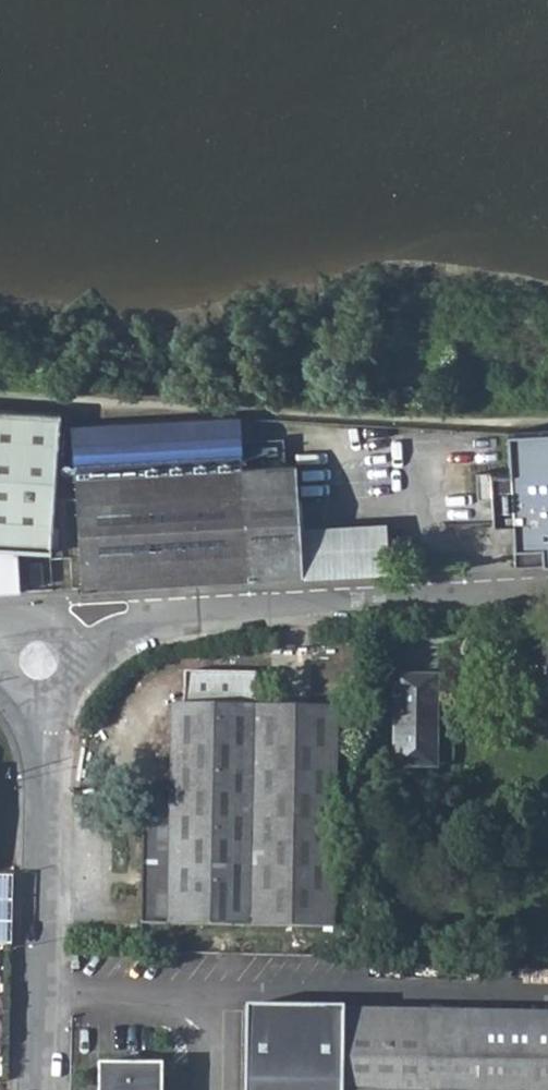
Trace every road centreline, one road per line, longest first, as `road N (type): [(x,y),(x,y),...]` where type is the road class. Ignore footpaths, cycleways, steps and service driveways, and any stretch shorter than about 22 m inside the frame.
road 1 (residential): [(39,660),(90,634),(157,615),(547,587)]
road 2 (residential): [(39,660),(35,1089)]

